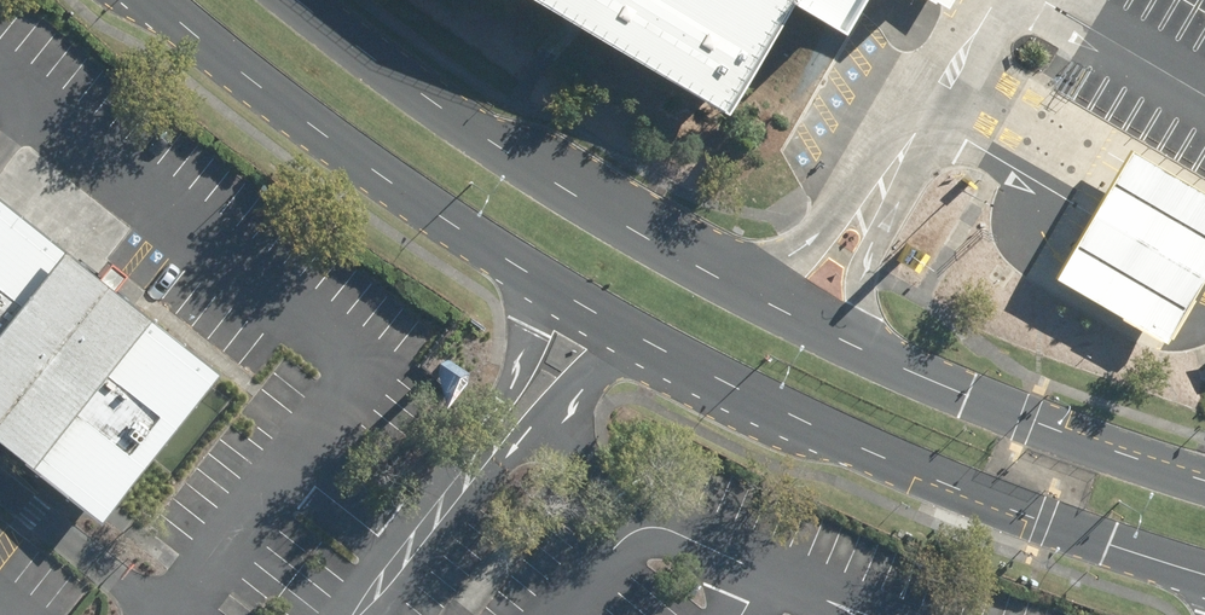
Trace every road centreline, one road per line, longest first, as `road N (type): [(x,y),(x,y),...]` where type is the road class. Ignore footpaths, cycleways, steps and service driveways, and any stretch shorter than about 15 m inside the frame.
road 1 (secondary): [(1204,575),(914,471),(623,331),(332,136),(158,0)]
road 2 (secondary): [(303,0),(505,148),(727,283),(906,370),(1204,481)]

